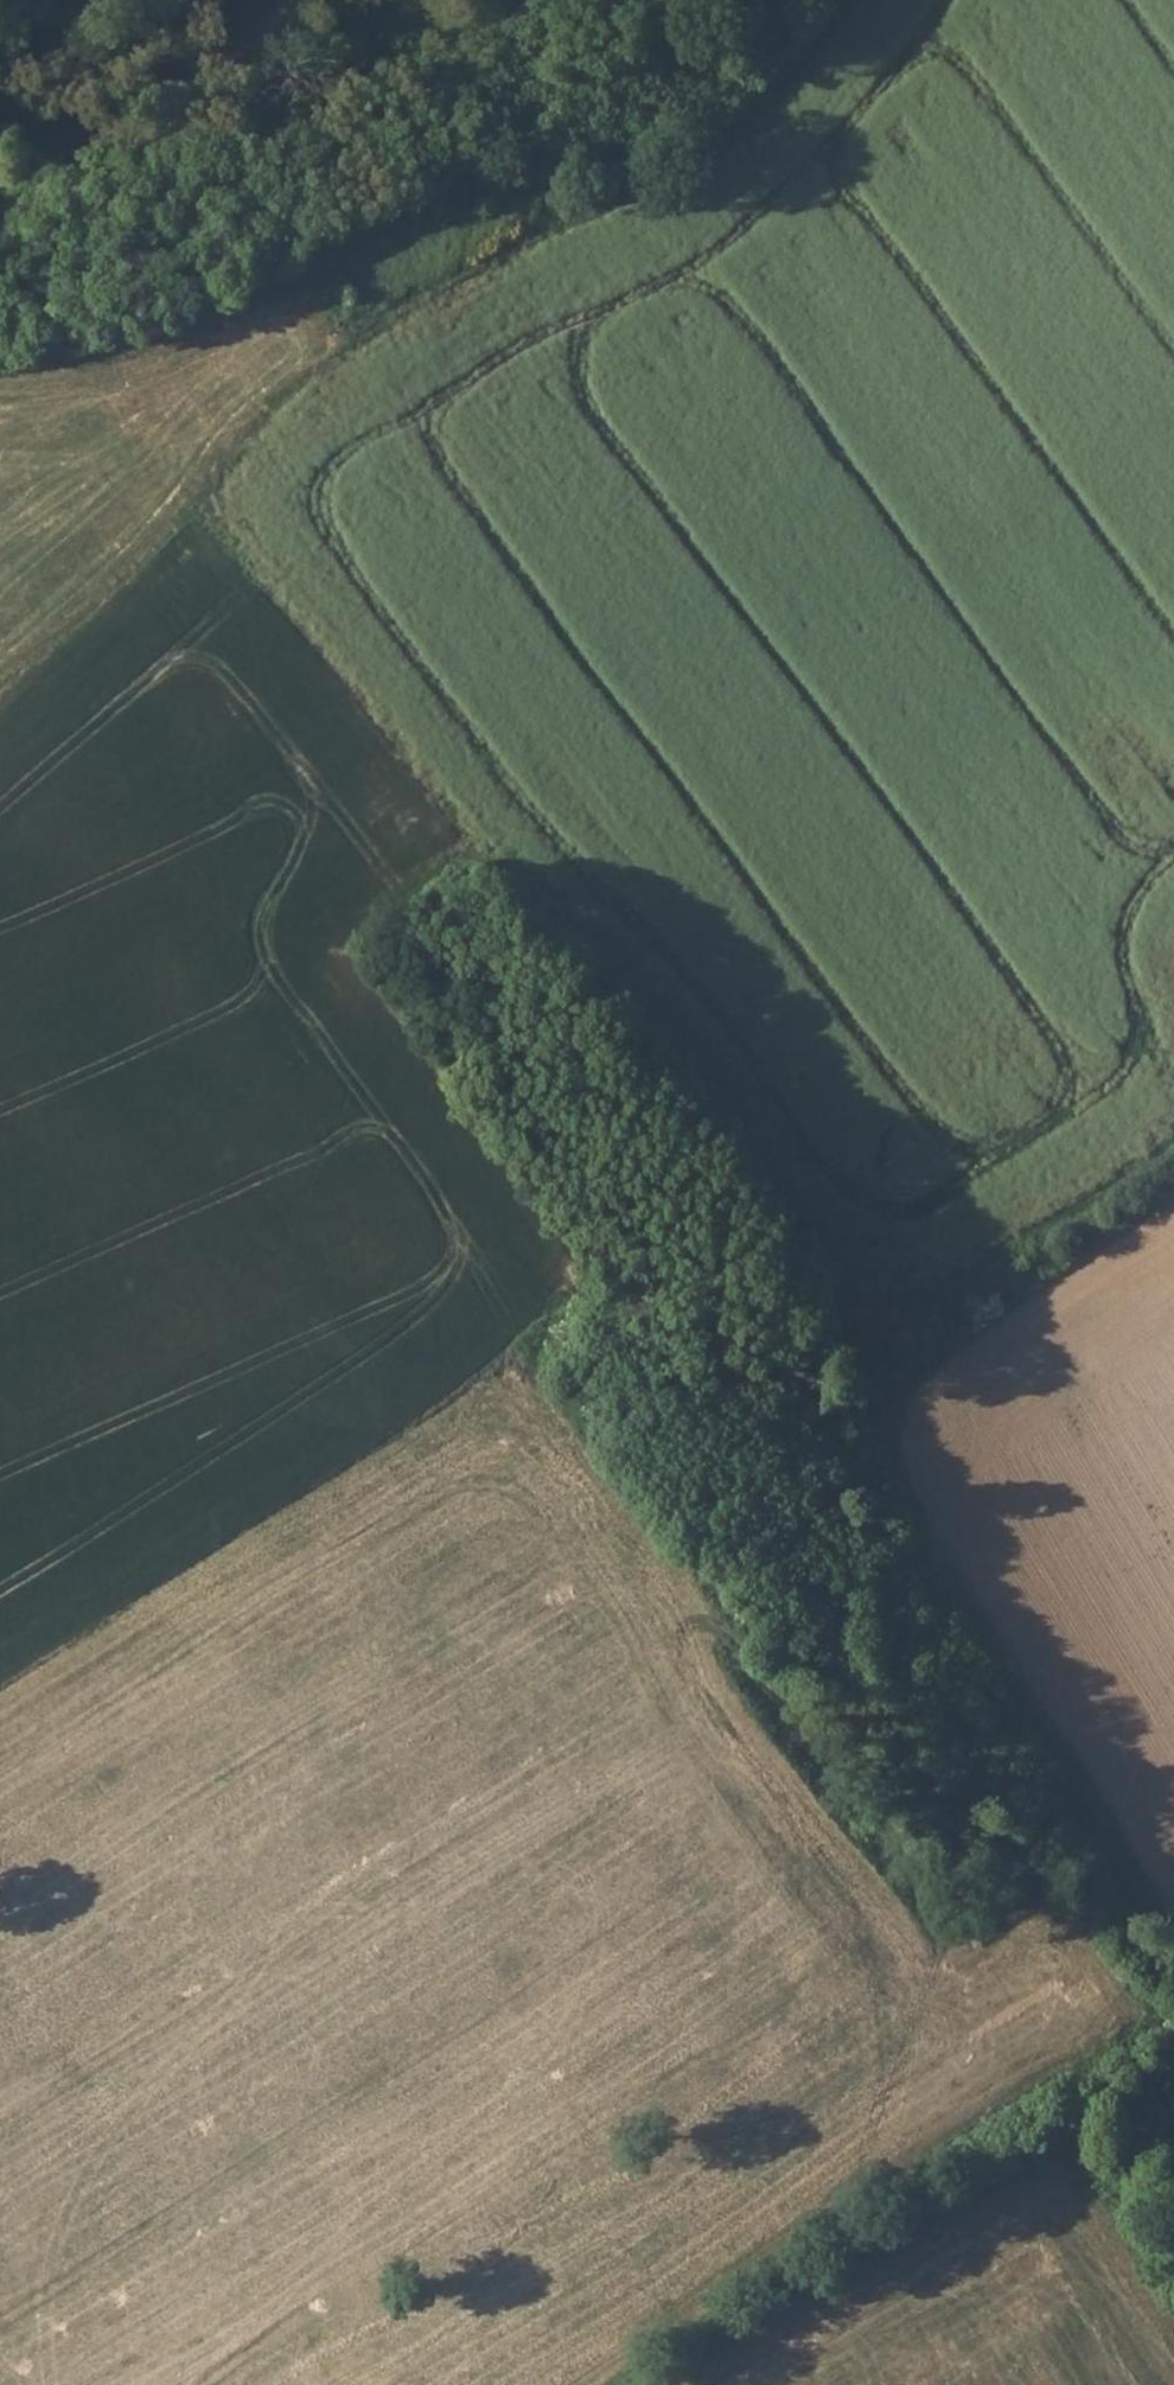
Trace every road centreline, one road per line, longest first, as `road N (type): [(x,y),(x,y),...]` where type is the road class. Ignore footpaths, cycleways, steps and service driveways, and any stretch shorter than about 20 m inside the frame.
road 1 (unclassified): [(0,212),(156,119),(295,0)]
road 2 (track): [(0,106),(184,0)]

